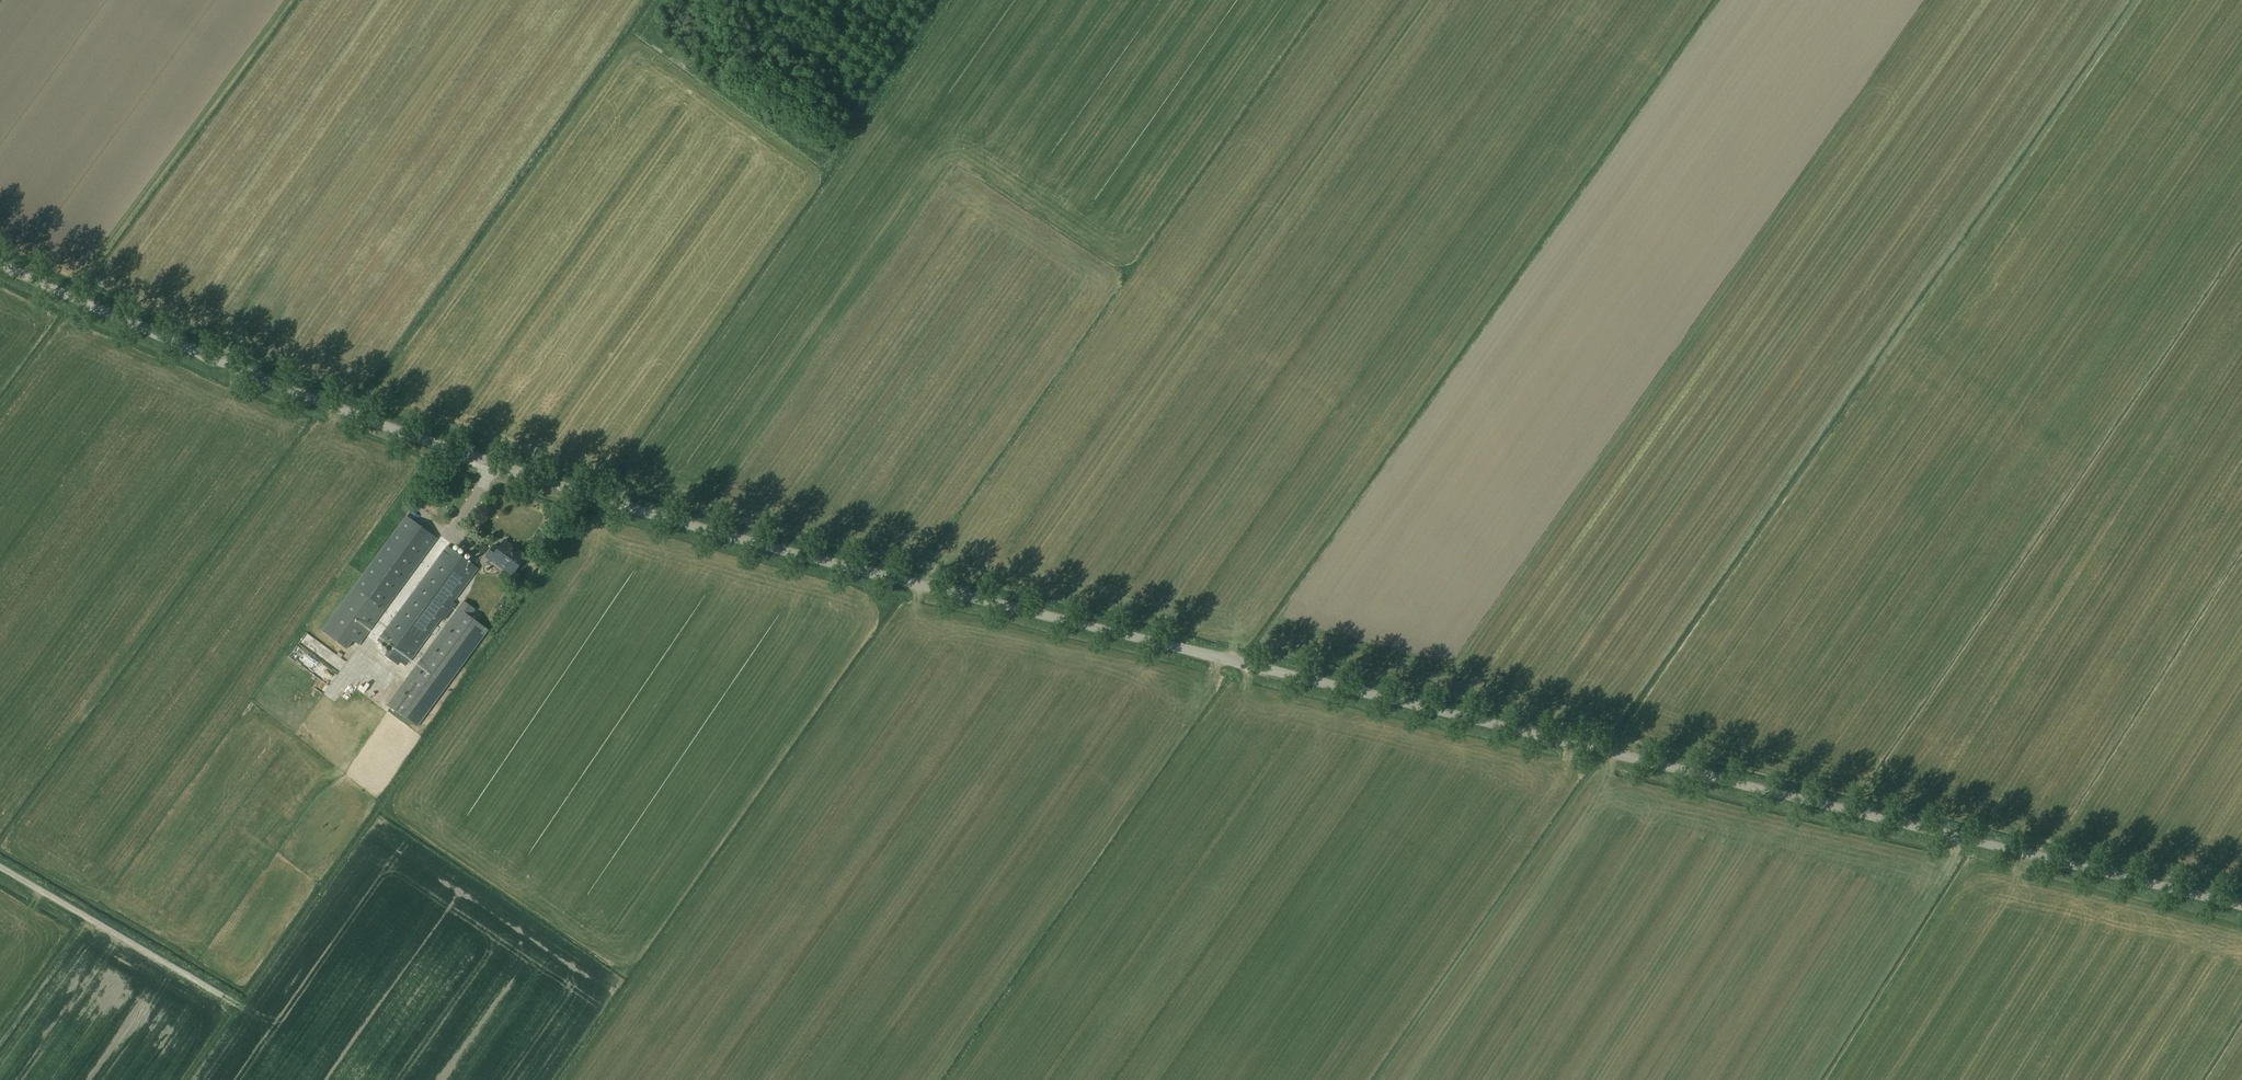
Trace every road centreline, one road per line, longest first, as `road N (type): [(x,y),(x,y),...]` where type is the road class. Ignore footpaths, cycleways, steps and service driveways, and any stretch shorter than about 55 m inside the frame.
road 1 (unclassified): [(2241,905),(679,522),(326,404),(0,264)]
road 2 (unclassified): [(222,996),(0,867)]

